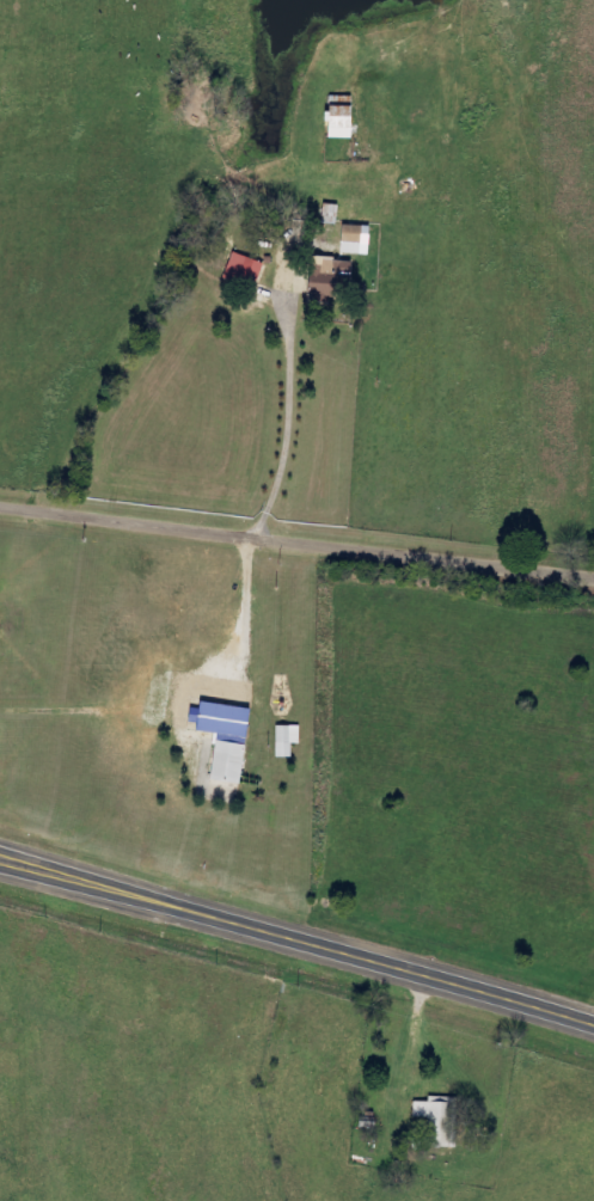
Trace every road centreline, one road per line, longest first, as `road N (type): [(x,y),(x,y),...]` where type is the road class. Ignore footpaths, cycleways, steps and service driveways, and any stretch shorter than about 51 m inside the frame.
road 1 (primary): [(593,1023),(0,858)]
road 2 (residential): [(0,520),(593,593)]

